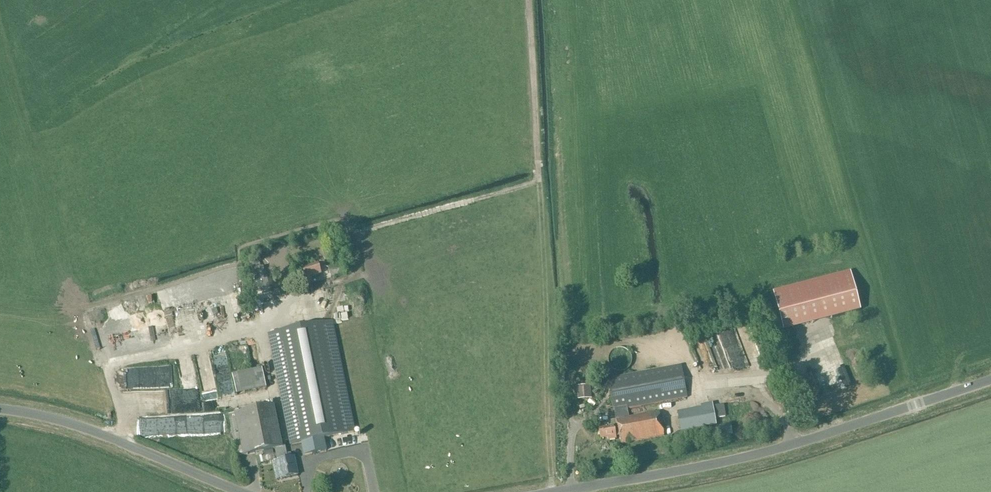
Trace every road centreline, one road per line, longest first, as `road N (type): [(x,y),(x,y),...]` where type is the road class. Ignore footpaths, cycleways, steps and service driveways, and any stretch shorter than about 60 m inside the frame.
road 1 (unclassified): [(571,491),(745,457),(990,380)]
road 2 (unclassified): [(0,411),(103,438),(232,491)]

